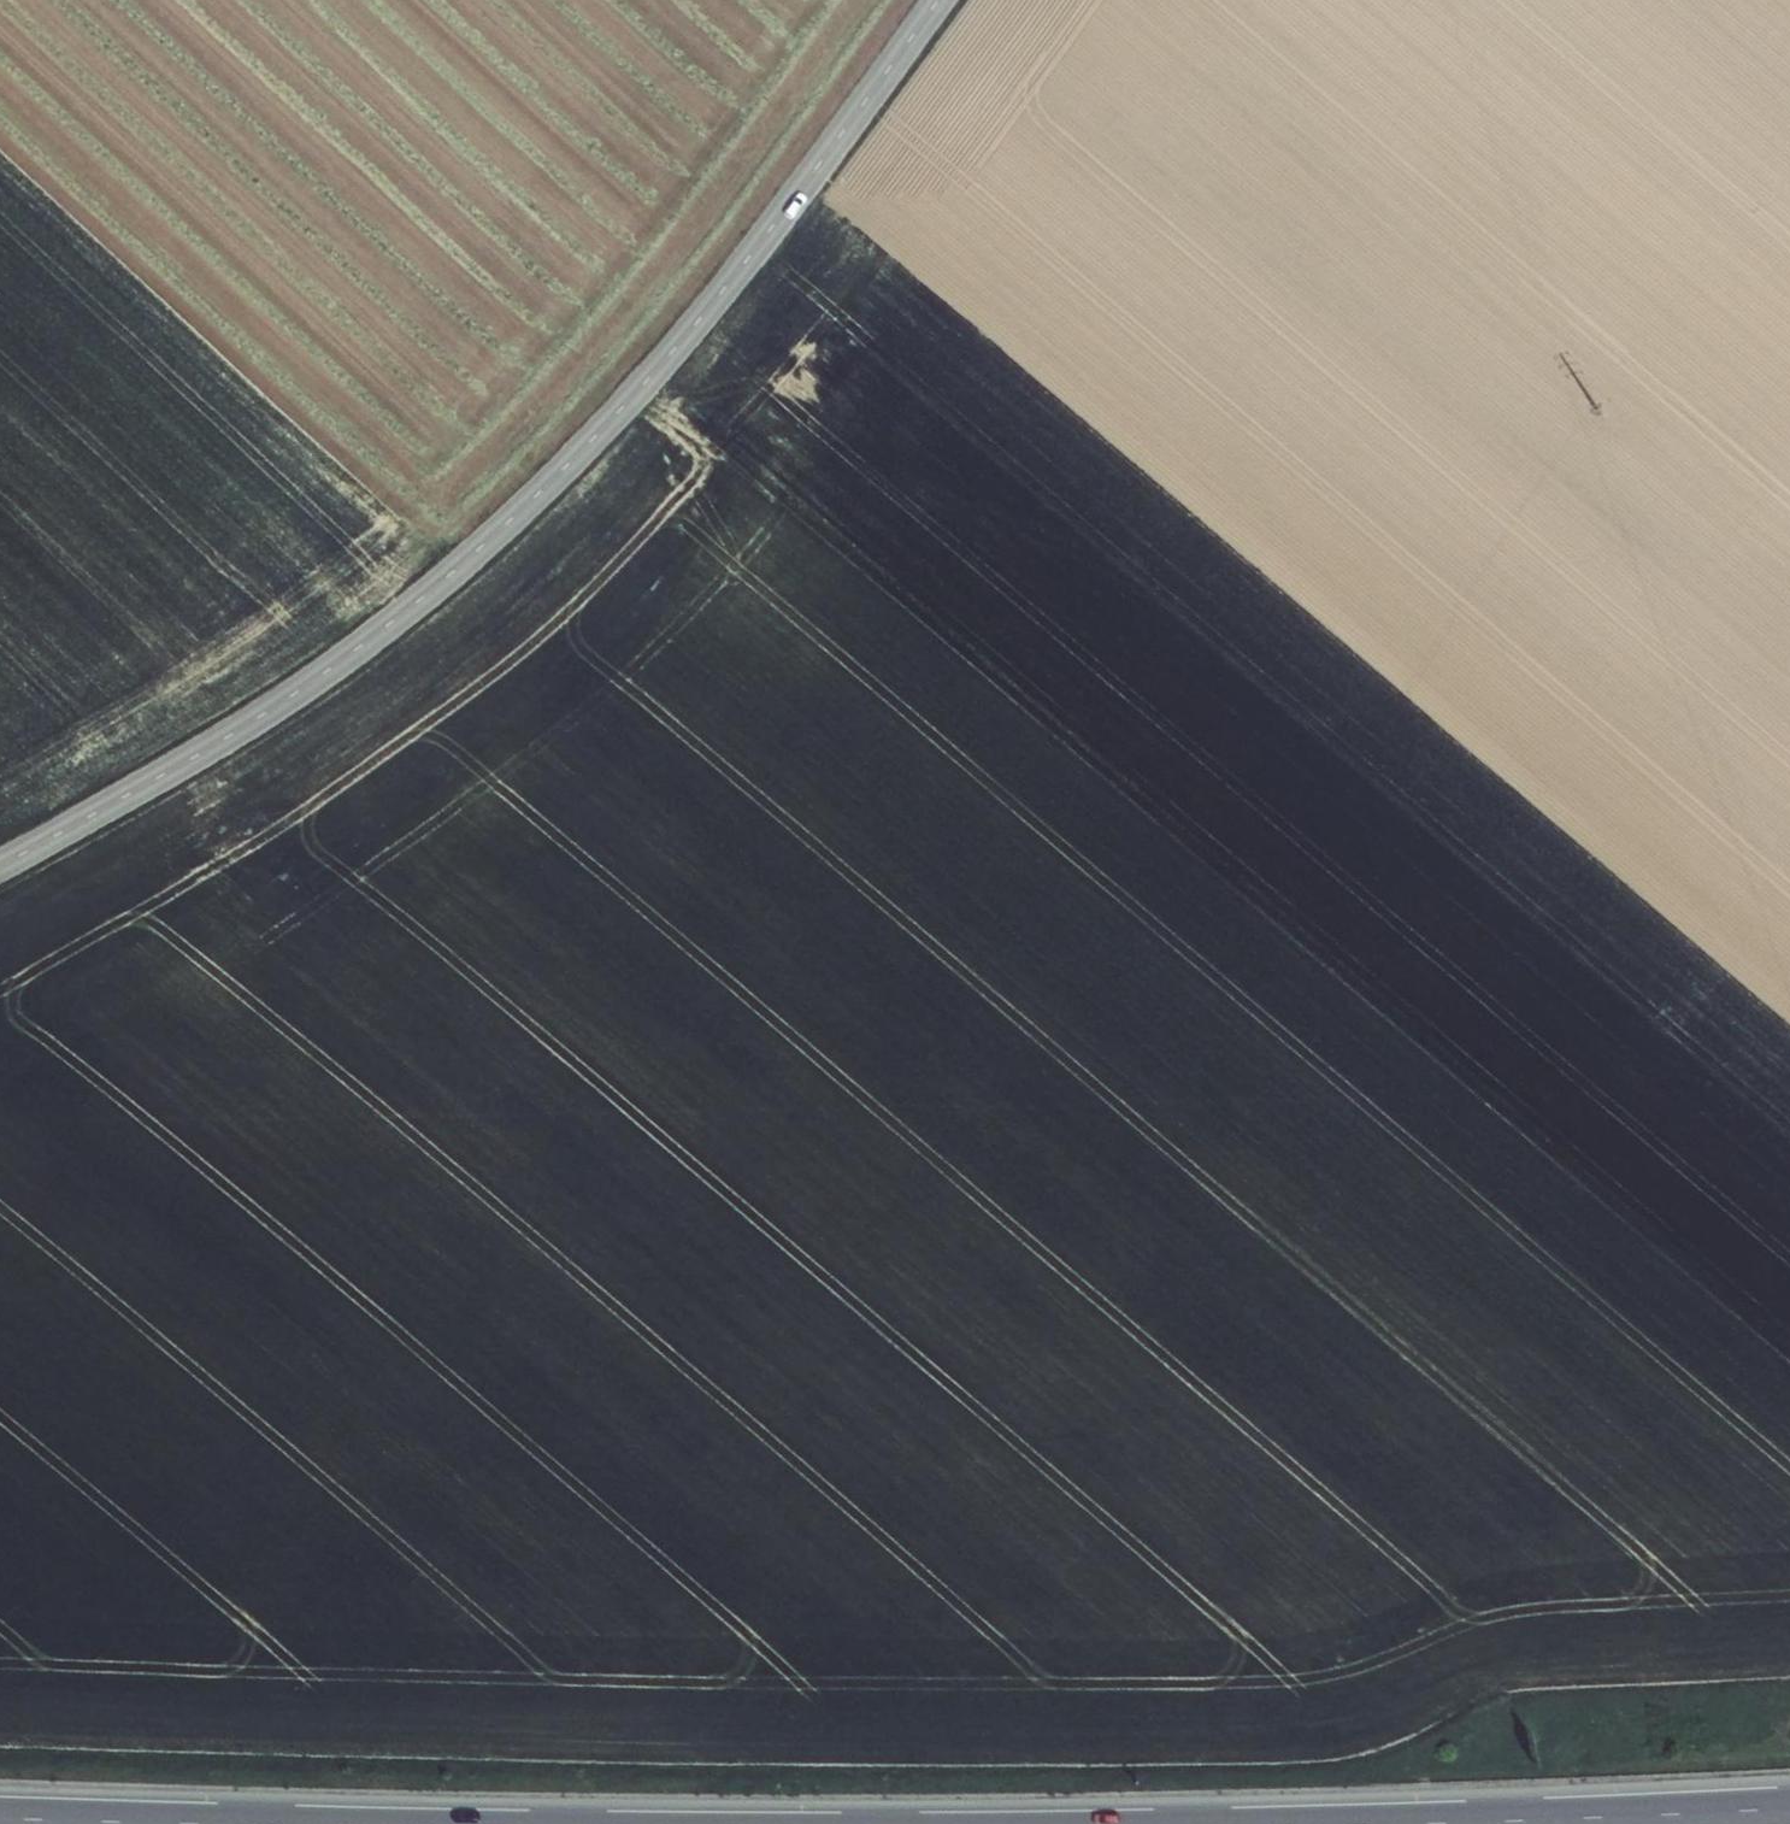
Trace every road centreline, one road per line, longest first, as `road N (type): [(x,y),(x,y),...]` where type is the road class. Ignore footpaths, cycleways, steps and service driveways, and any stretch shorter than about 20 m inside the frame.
road 1 (tertiary): [(0,868),(261,718),(404,613),(495,535),(676,348),(939,0)]
road 2 (motorway): [(1789,1810),(1439,1823)]
road 3 (motorway): [(170,1823),(0,1818)]

